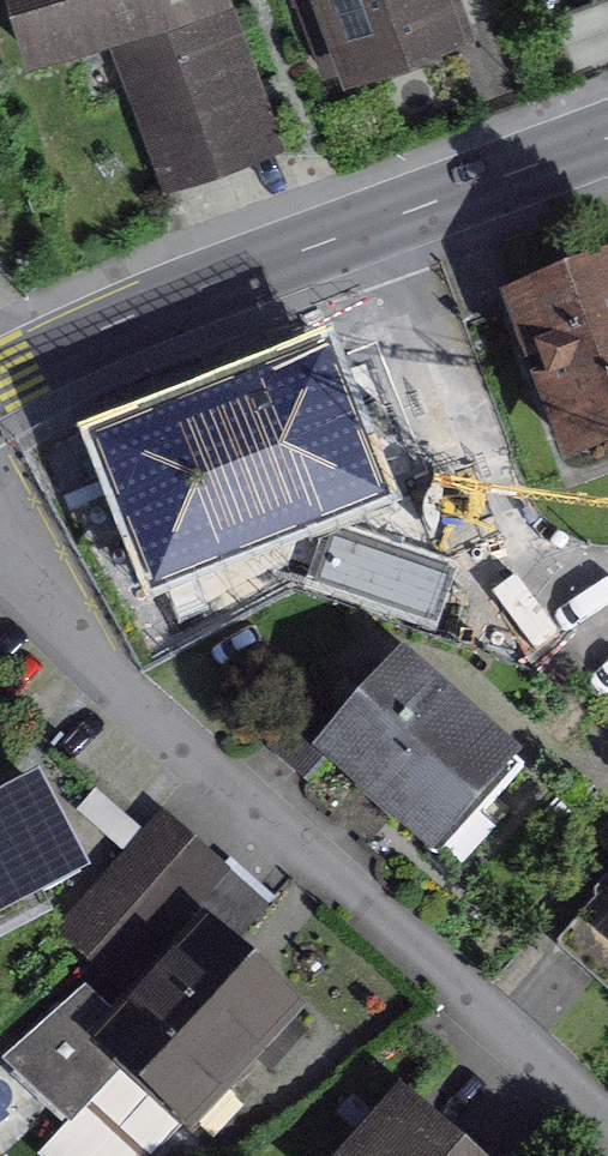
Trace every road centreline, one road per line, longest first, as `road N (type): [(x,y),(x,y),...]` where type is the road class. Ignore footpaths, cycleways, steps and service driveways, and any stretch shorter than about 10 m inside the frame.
road 1 (residential): [(0,531),(35,597),(207,763),(607,1113)]
road 2 (residential): [(393,218),(502,498),(556,567),(607,576)]
road 3 (tertiary): [(393,218),(132,316),(0,378)]
road 4 (tertiary): [(607,138),(393,218)]

